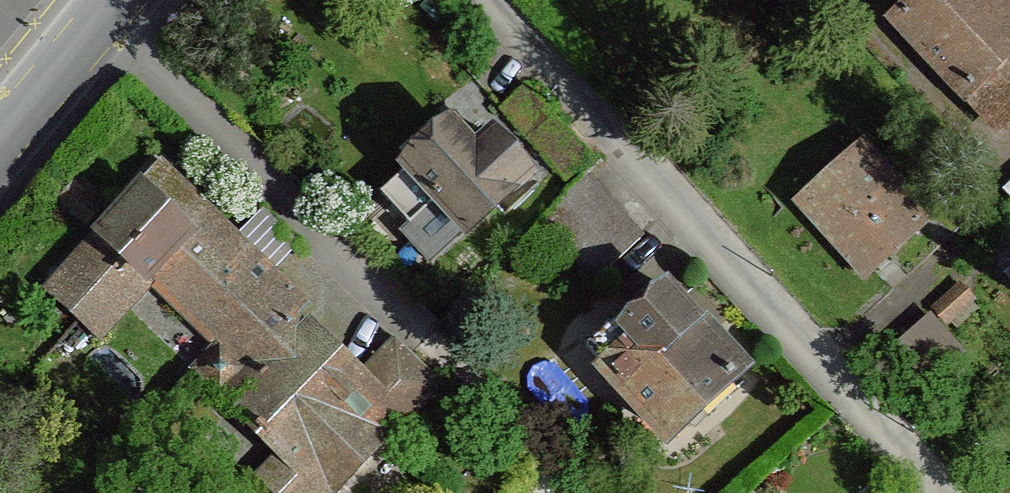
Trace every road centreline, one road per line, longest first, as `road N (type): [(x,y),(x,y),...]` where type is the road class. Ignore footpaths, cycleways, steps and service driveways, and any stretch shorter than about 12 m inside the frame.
road 1 (residential): [(491,0),(940,492)]
road 2 (residential): [(101,17),(470,380)]
road 3 (tertiary): [(0,142),(101,17)]
road 4 (track): [(470,380),(565,477)]

